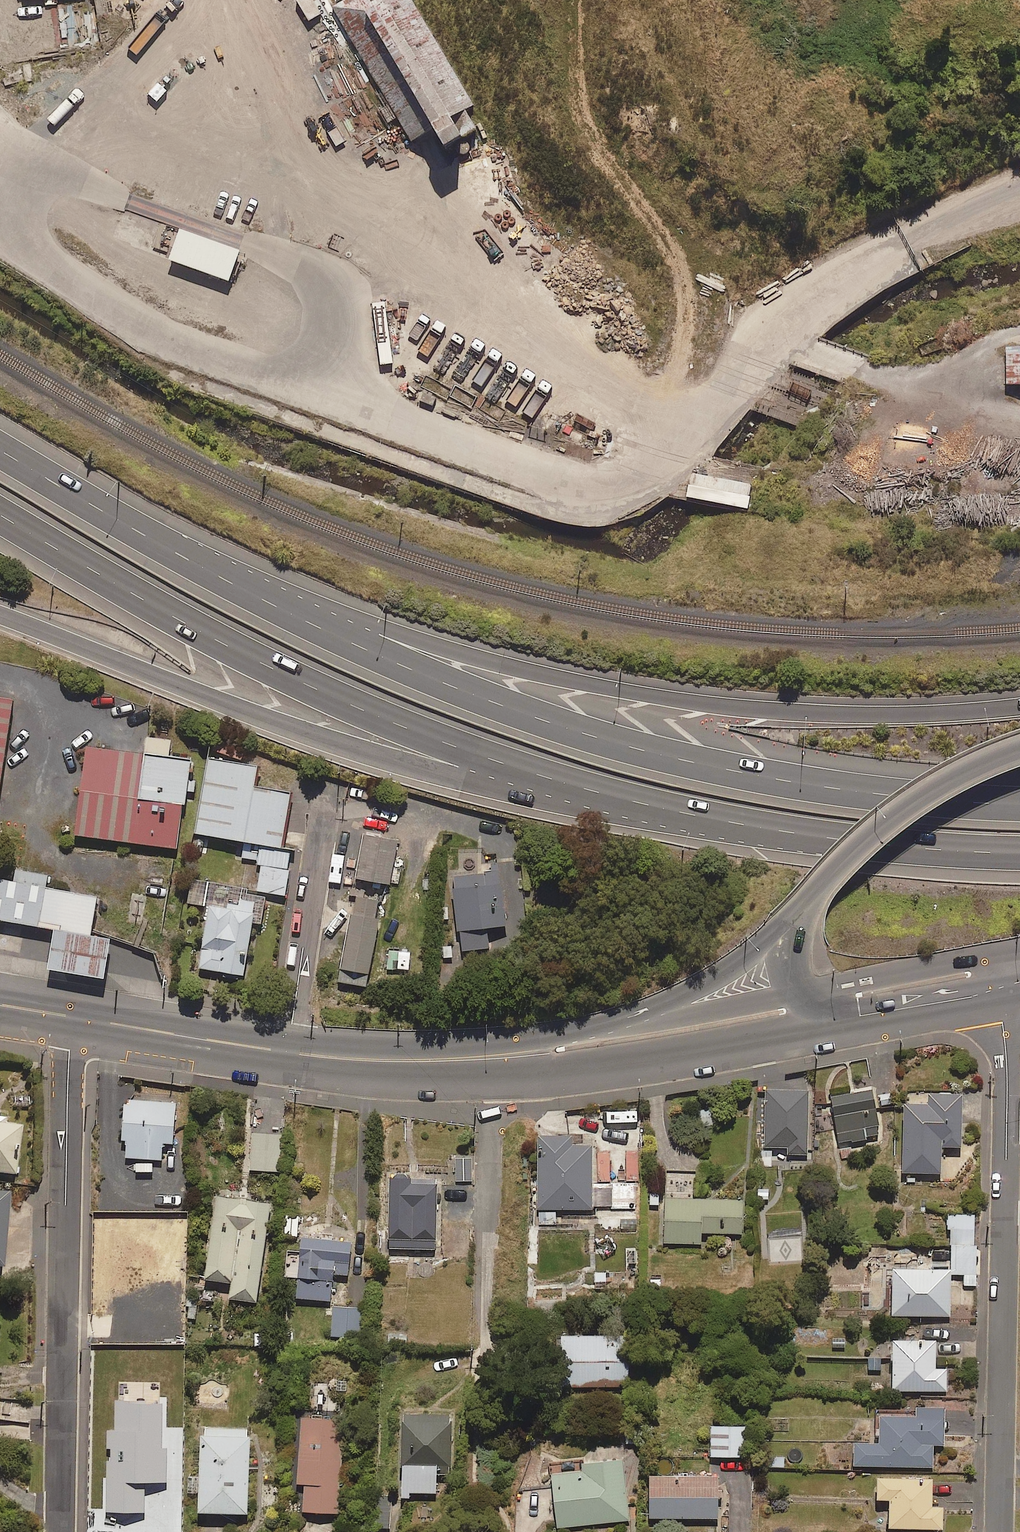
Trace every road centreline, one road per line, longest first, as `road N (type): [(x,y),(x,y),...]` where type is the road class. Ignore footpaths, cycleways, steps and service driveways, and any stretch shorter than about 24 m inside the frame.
road 1 (motorway): [(194,564),(476,698),(608,743),(777,780),(1019,803)]
road 2 (motorway): [(194,564),(563,682),(757,710),(858,715),(1019,707)]
road 3 (motorway): [(669,812),(526,768),(289,678),(0,512)]
road 4 (motorway): [(669,812),(525,795),(356,749),(0,615)]
road 5 (unclassified): [(215,0),(252,109),(503,313),(649,410)]
road 6 (residential): [(998,1531),(1002,989)]
road 7 (residential): [(64,1531),(72,1016)]
road 8 (unclassified): [(576,0),(589,140),(680,270),(686,318),(678,359),(649,410)]
road 9 (motorway): [(1019,838),(940,838),(669,812)]
road 10 (secondary): [(548,1058),(853,1013)]
road 11 (unclassified): [(1019,187),(750,331)]
road 12 (secondary): [(548,1058),(701,987),(795,914)]
road 13 (residential): [(489,1347),(487,1060)]
road 14 (secondary): [(795,914),(842,855),(886,817),(955,773),(1019,746)]
road 15 (residential): [(327,792),(284,1054)]
road 16 (motorway): [(0,449),(194,564)]
road 17 (secondary): [(72,1016),(284,1054)]
road 18 (secondary): [(284,1054),(487,1060)]
road 19 (secondary): [(853,1013),(1002,989)]
road 20 (secondary): [(853,1013),(797,979),(787,960),(795,914)]

